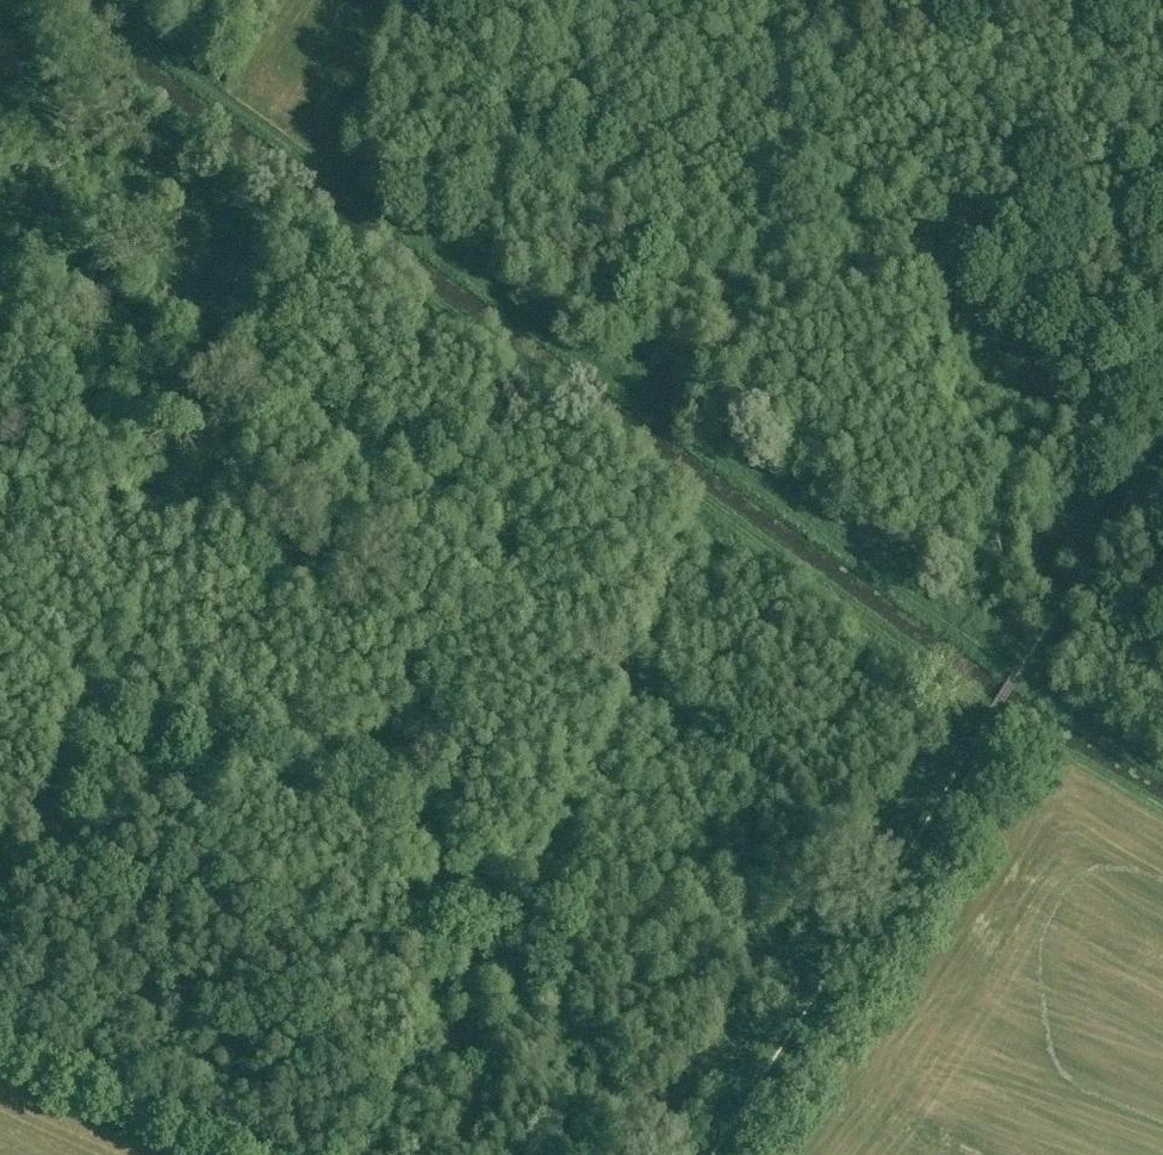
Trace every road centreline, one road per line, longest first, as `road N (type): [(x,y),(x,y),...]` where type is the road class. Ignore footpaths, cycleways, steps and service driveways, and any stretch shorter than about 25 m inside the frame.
road 1 (unclassified): [(246,1154),(0,1042)]

